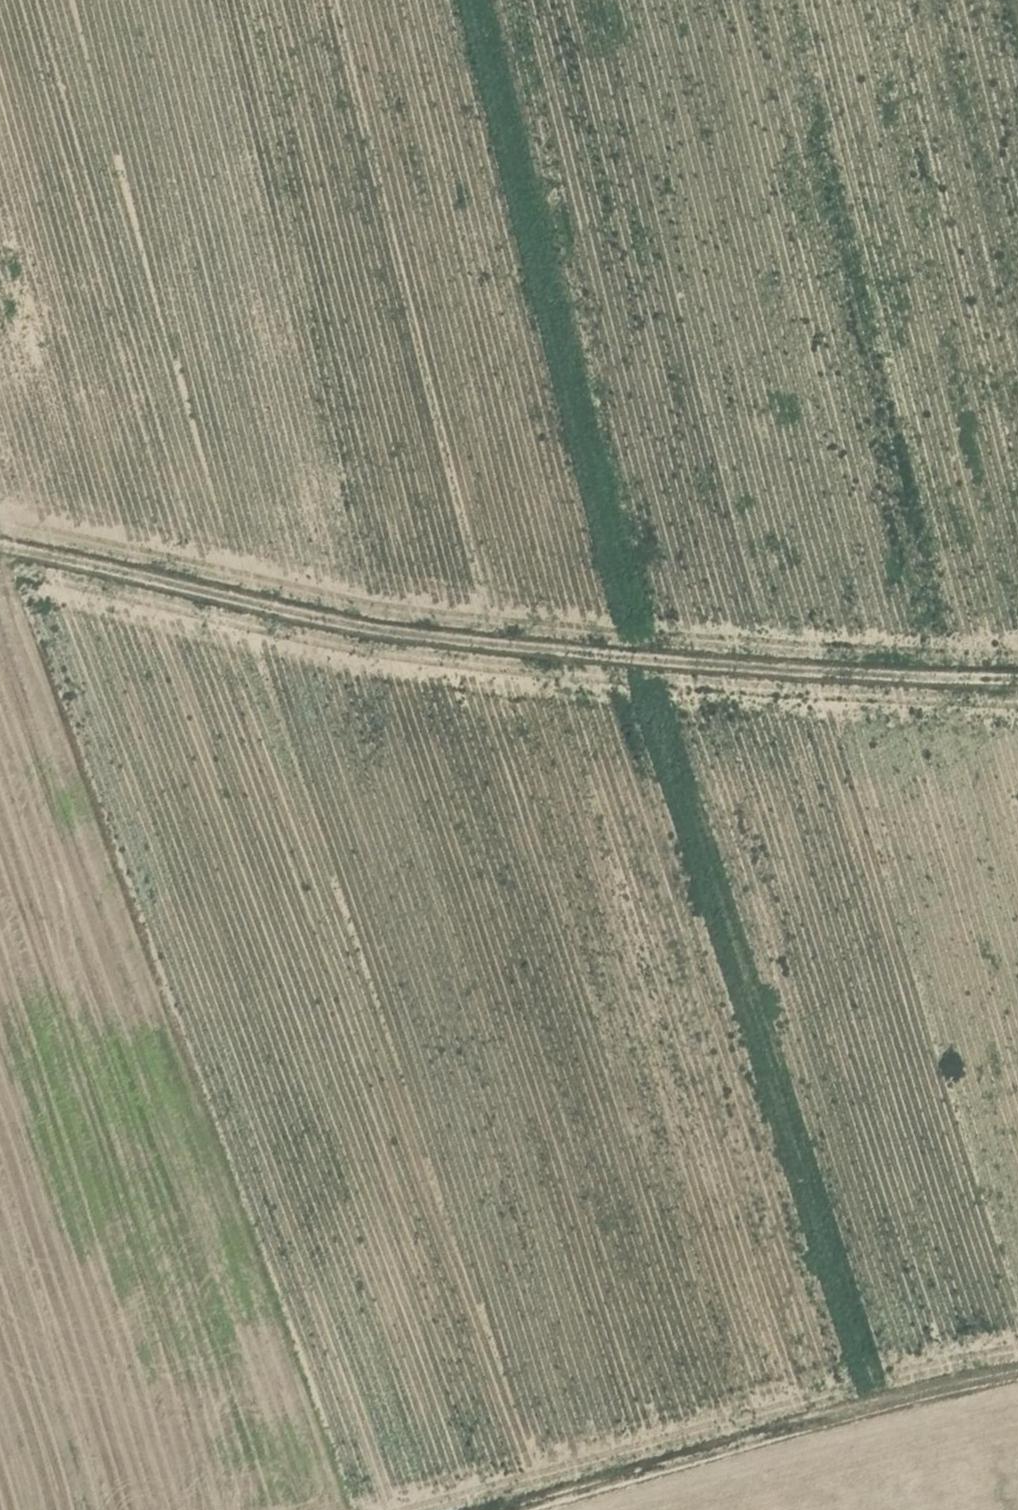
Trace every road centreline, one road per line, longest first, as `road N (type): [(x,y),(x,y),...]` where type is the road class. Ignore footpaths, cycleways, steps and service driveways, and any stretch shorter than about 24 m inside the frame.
road 1 (track): [(1017,681),(638,662),(472,641),(0,538)]
road 2 (track): [(505,1509),(920,1389),(1017,1372)]

